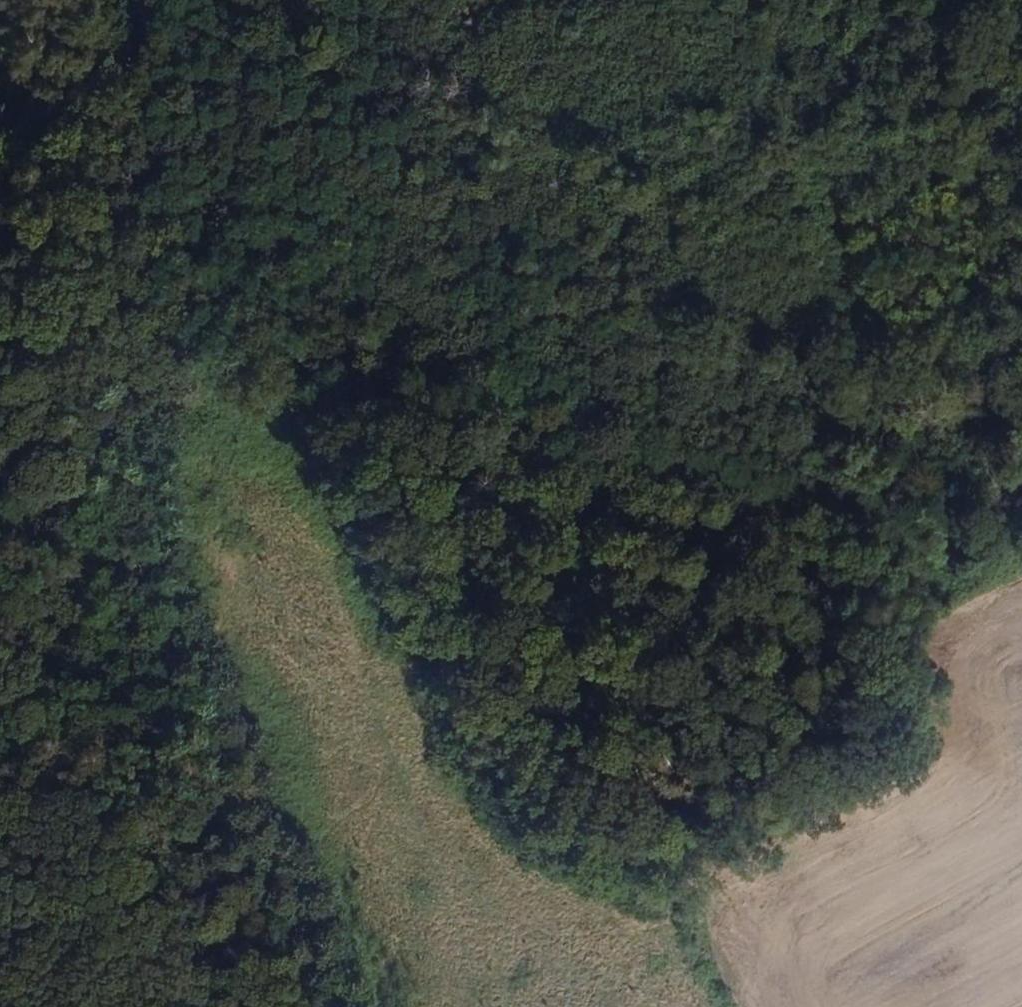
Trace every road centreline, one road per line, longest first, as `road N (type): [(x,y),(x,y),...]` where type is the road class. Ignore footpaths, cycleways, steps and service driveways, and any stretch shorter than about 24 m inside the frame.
road 1 (track): [(1021,539),(1001,543),(460,399),(167,392),(117,329),(0,281)]

